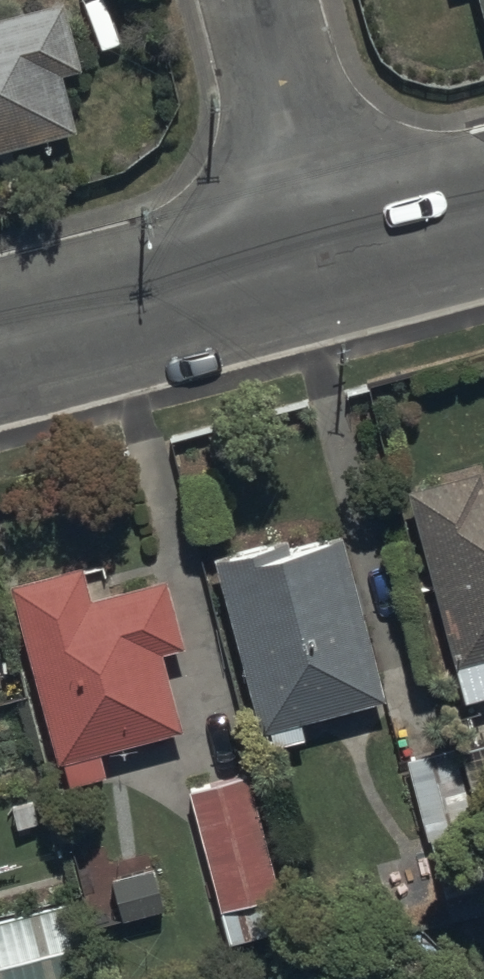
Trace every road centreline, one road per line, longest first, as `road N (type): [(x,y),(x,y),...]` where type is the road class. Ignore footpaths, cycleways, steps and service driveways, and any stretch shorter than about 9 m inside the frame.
road 1 (residential): [(0,340),(326,254)]
road 2 (residential): [(326,254),(259,0)]
road 3 (residential): [(326,254),(483,213)]

